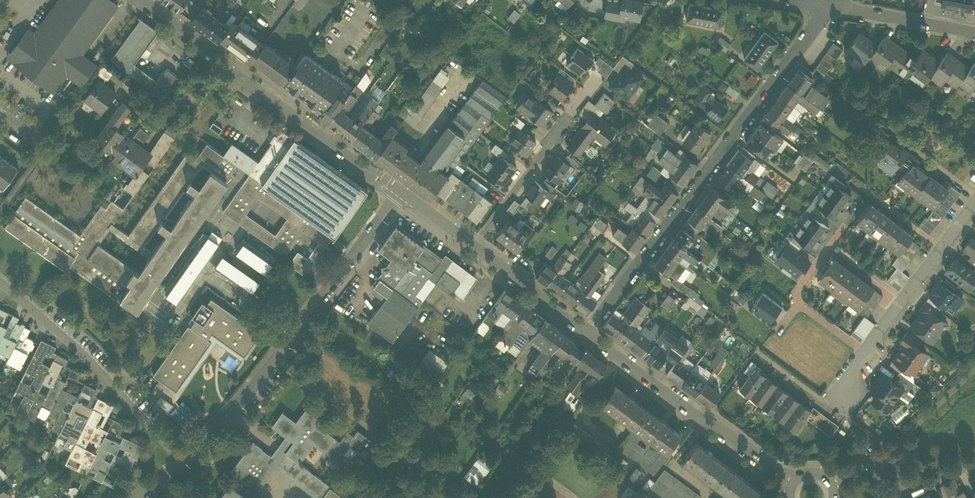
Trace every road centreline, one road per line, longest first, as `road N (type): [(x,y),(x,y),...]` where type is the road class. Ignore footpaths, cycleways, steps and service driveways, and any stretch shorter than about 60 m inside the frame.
road 1 (residential): [(831,7),(587,331)]
road 2 (tertiary): [(398,194),(137,0)]
road 3 (residential): [(0,281),(86,357),(182,467)]
road 4 (tertiary): [(793,478),(587,331)]
road 5 (residential): [(398,194),(246,394)]
road 6 (residential): [(596,81),(471,247)]
road 7 (residential): [(865,353),(792,296),(858,207)]
road 8 (residential): [(865,353),(974,205)]
road 9 (residential): [(974,29),(831,7)]
road 10 (tertiary): [(587,331),(471,247)]

